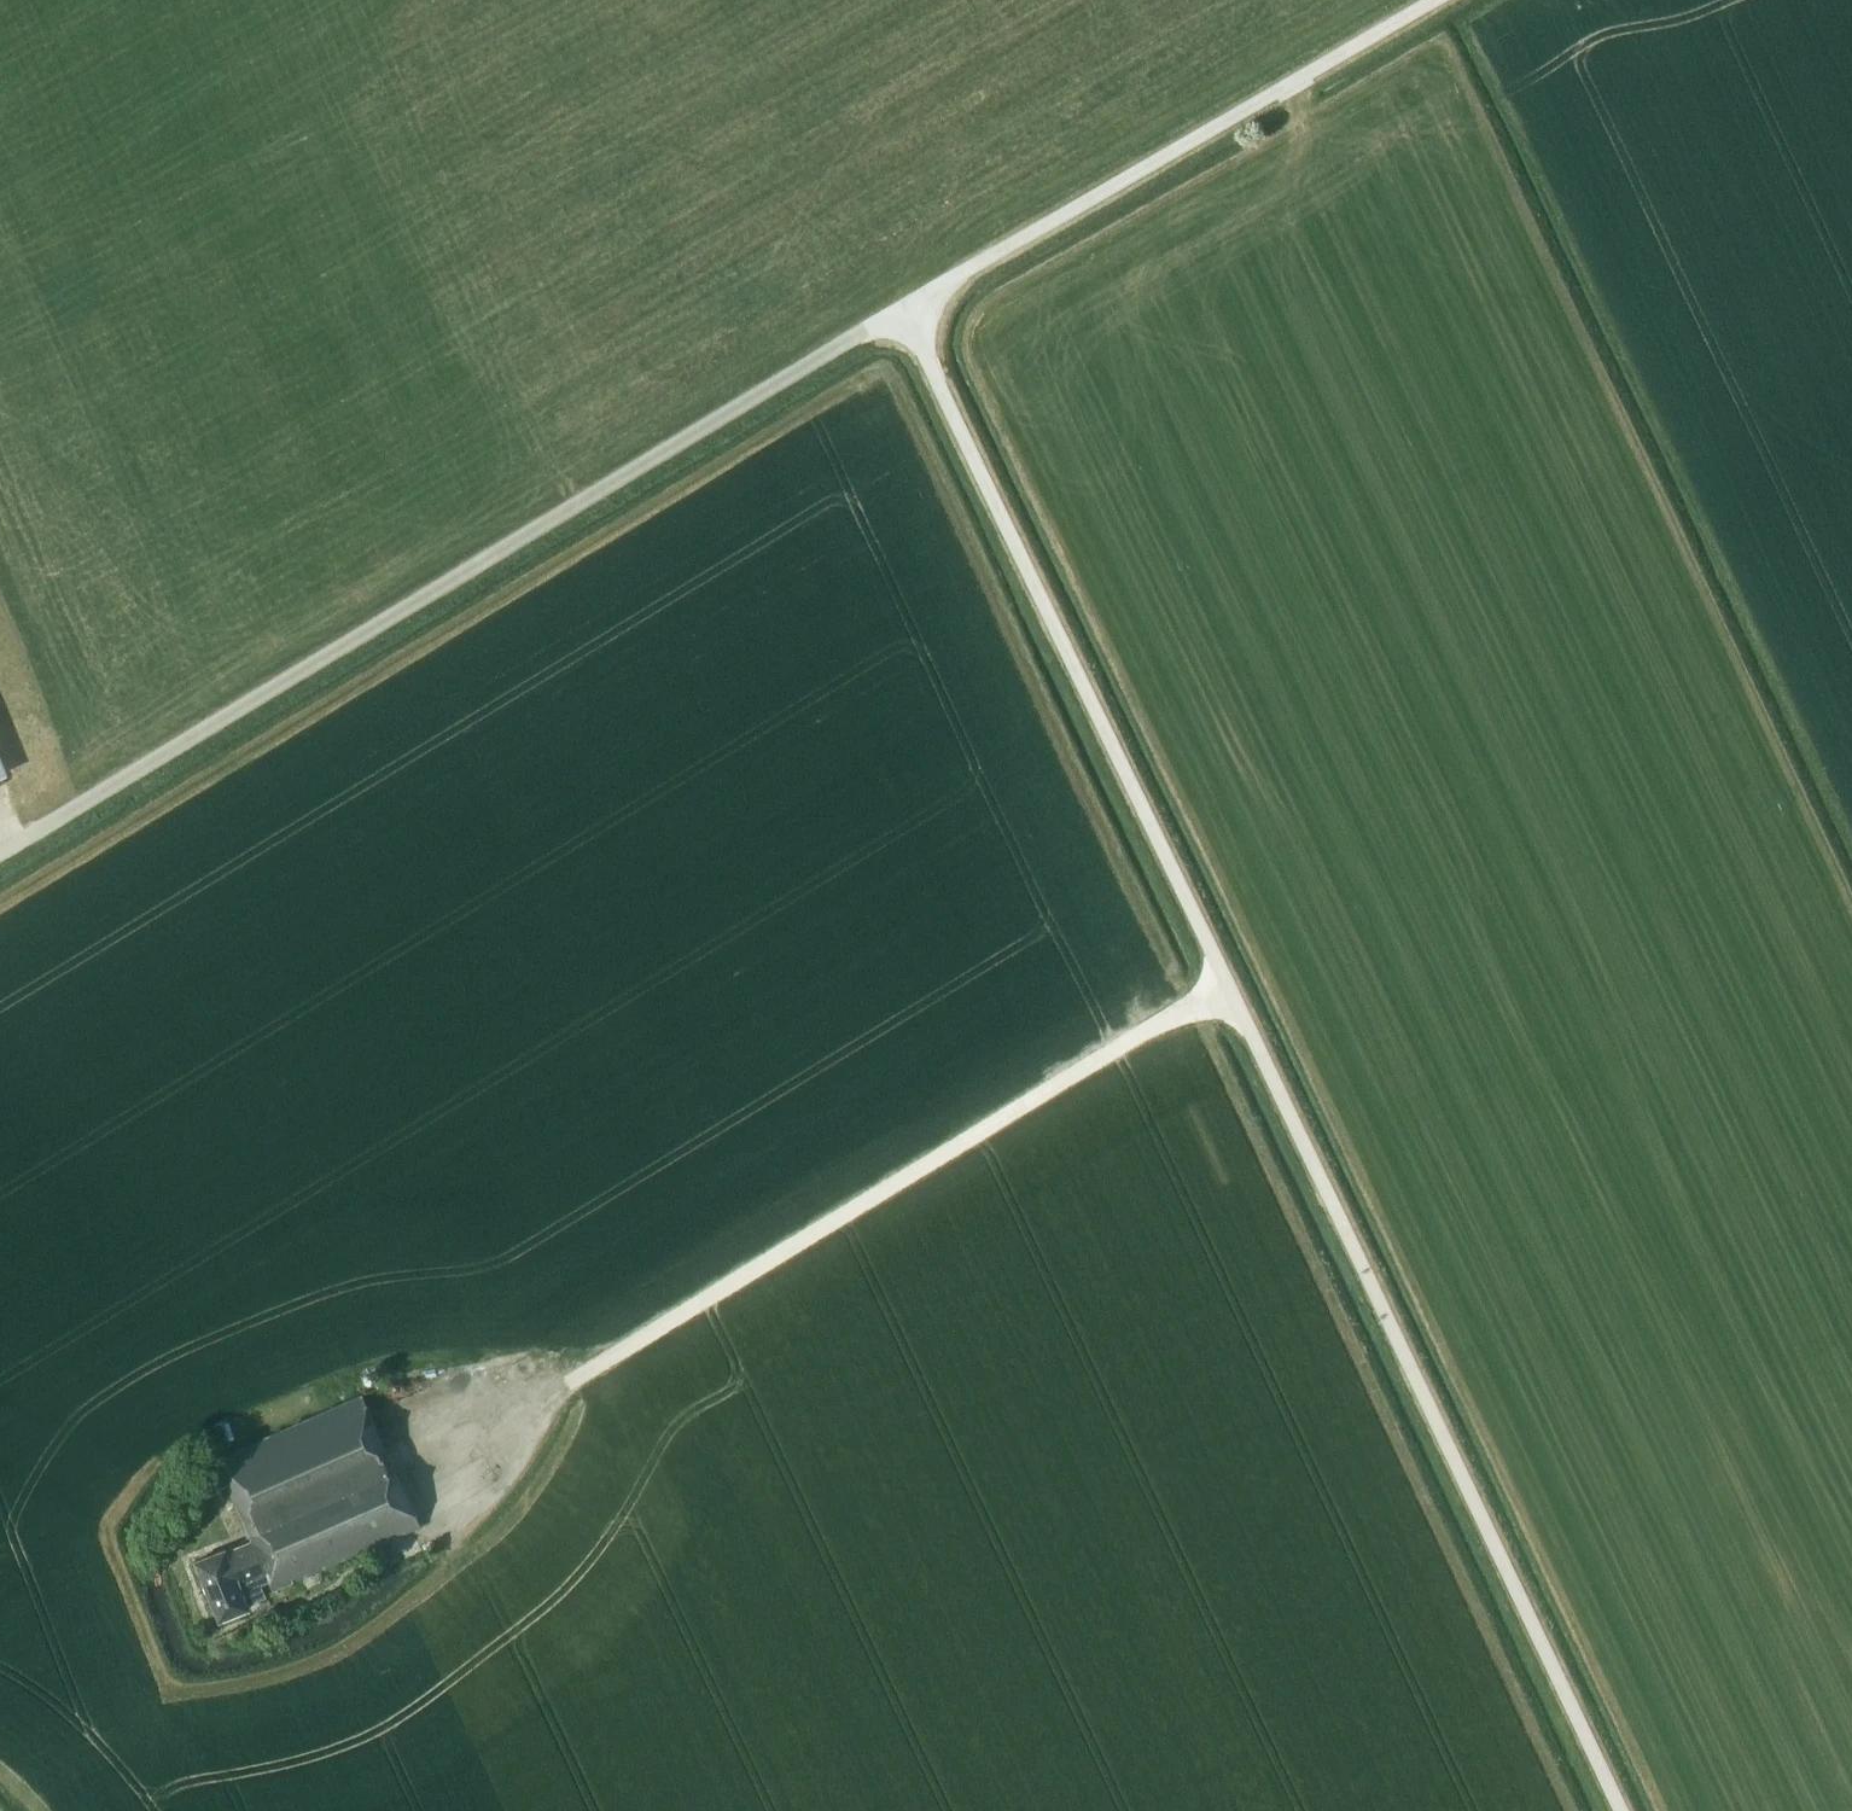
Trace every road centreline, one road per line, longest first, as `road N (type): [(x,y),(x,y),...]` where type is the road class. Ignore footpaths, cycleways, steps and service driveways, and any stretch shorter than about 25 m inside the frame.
road 1 (unclassified): [(1620,1810),(904,307),(1435,0)]

